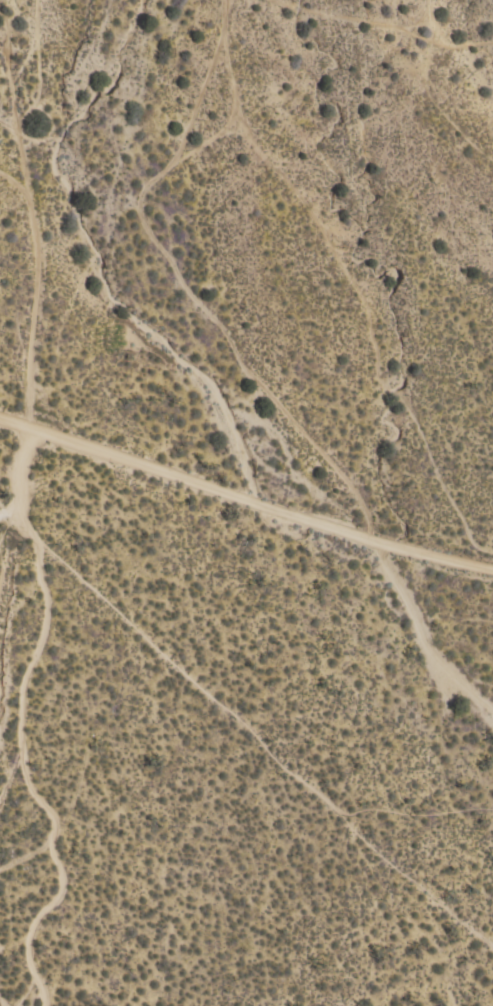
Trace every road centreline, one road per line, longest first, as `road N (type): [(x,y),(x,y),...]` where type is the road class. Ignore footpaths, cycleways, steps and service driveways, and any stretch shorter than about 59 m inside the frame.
road 1 (residential): [(0,617),(27,430),(32,321),(0,72)]
road 2 (track): [(0,414),(381,545),(492,568)]

